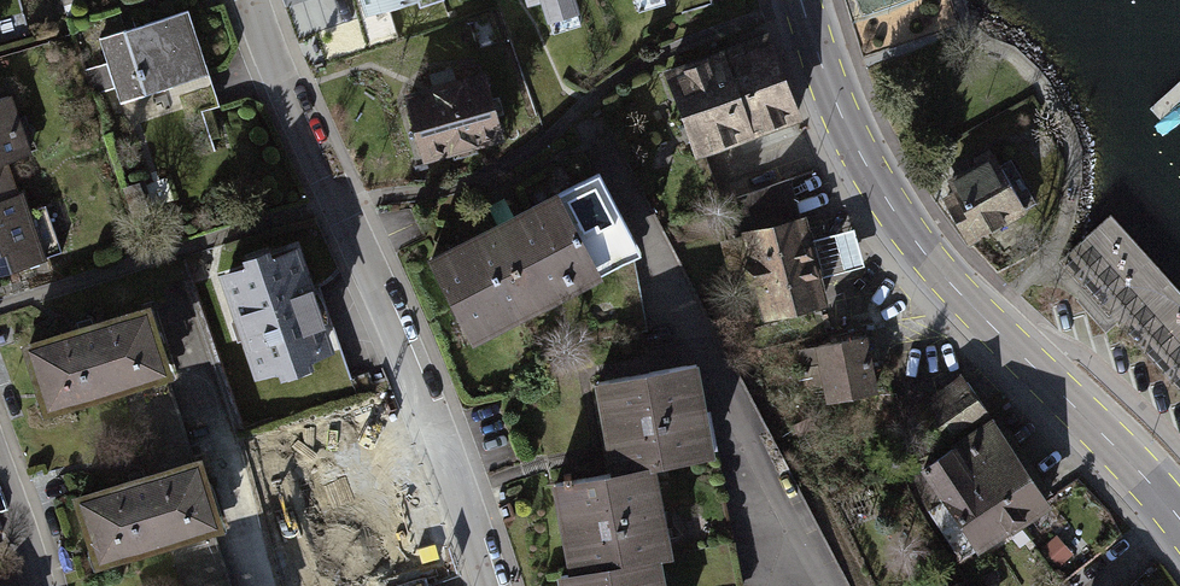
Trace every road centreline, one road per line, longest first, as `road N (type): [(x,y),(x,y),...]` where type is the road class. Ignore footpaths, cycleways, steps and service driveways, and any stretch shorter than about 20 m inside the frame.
road 1 (primary): [(800,0),(824,78),(921,249),(1179,519)]
road 2 (residential): [(486,585),(427,398),(254,0)]
road 3 (residential): [(37,585),(0,464)]

